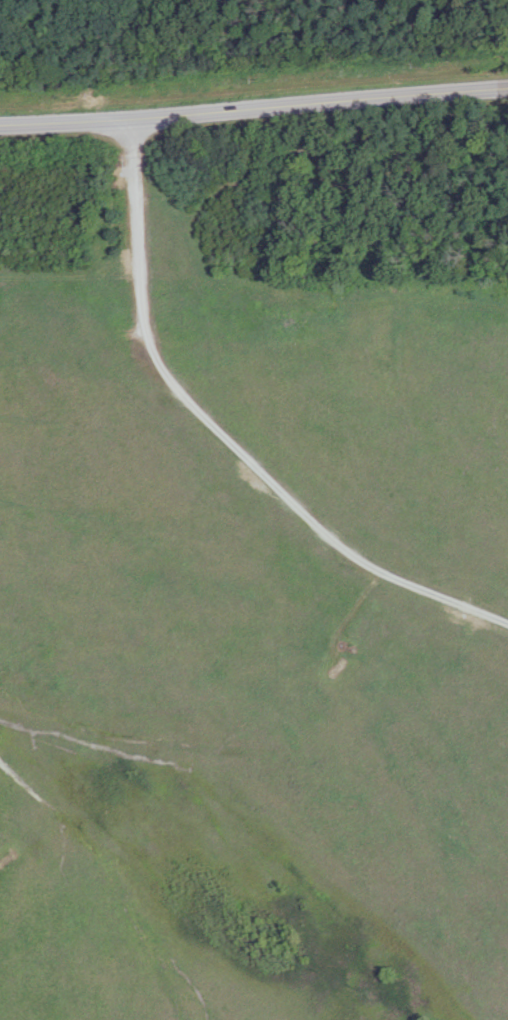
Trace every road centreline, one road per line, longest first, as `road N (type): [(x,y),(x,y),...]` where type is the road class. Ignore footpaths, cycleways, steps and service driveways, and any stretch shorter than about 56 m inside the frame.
road 1 (secondary): [(507,86),(0,123)]

